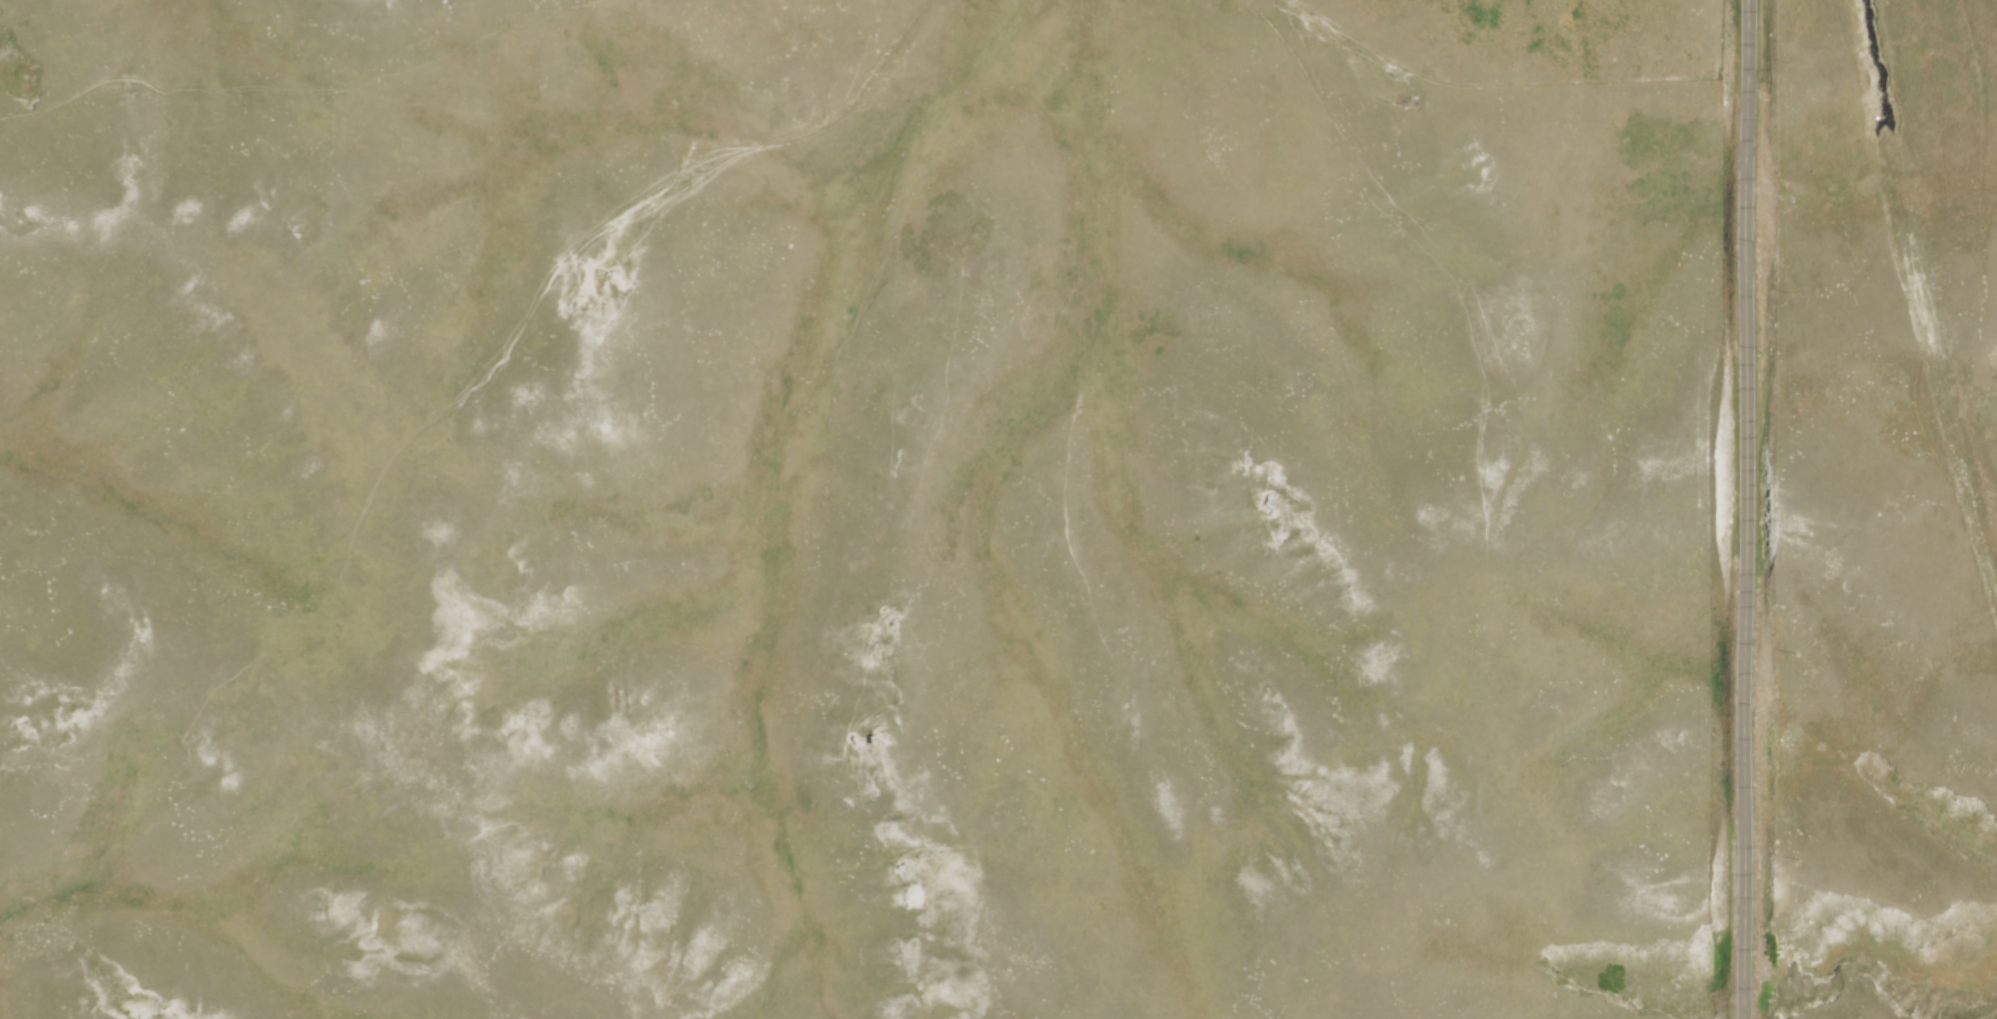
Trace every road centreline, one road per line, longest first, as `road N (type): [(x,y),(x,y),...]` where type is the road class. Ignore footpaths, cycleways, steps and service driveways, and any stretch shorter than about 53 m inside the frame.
road 1 (tertiary): [(1745,1018),(1748,0)]

